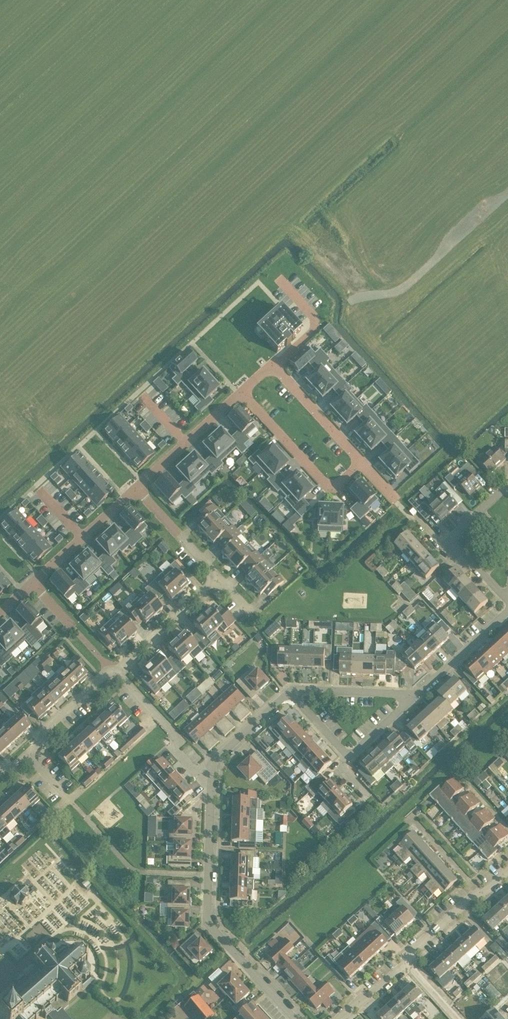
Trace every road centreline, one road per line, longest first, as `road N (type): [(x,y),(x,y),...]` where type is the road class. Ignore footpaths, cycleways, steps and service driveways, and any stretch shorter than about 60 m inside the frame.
road 1 (residential): [(294,1018),(207,922),(211,776)]
road 2 (residential): [(338,1018),(507,870)]
road 3 (residential): [(362,463),(338,485),(326,484),(243,393)]
road 4 (residential): [(117,673),(178,740),(173,746),(211,776)]
road 5 (residential): [(137,489),(243,393)]
road 6 (residential): [(117,673),(218,575)]
road 7 (residential): [(33,583),(137,489)]
road 8 (residential): [(410,699),(507,609)]
road 9 (residential): [(273,366),(362,463)]
road 10 (residential): [(27,754),(49,726),(117,673)]
road 11 (residential): [(291,695),(410,699)]

